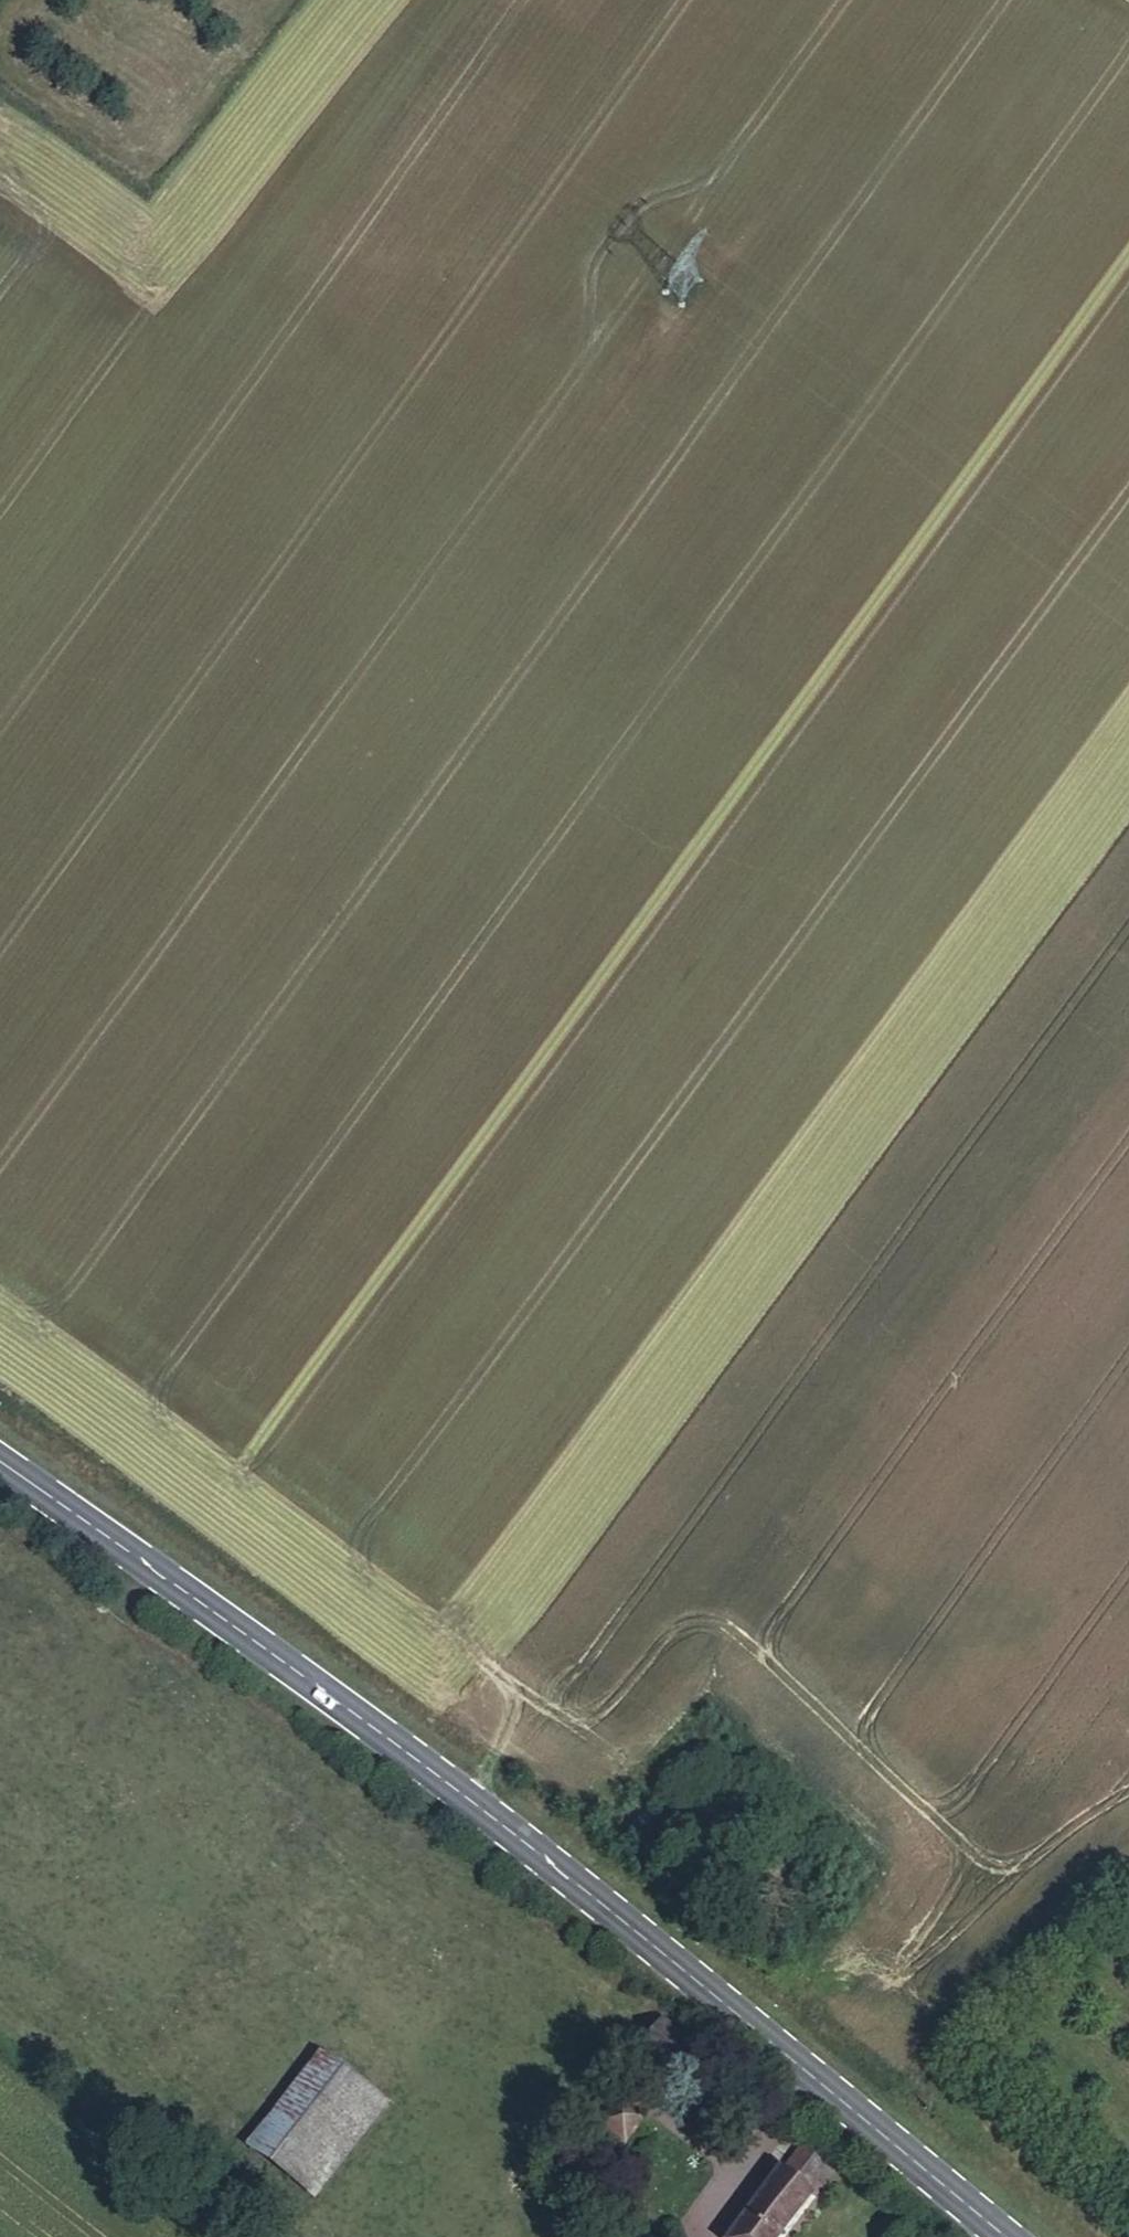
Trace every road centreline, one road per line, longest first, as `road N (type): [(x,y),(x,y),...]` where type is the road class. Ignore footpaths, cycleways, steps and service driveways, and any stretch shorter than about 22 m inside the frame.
road 1 (secondary): [(1004,2236),(561,1873),(0,1464)]

